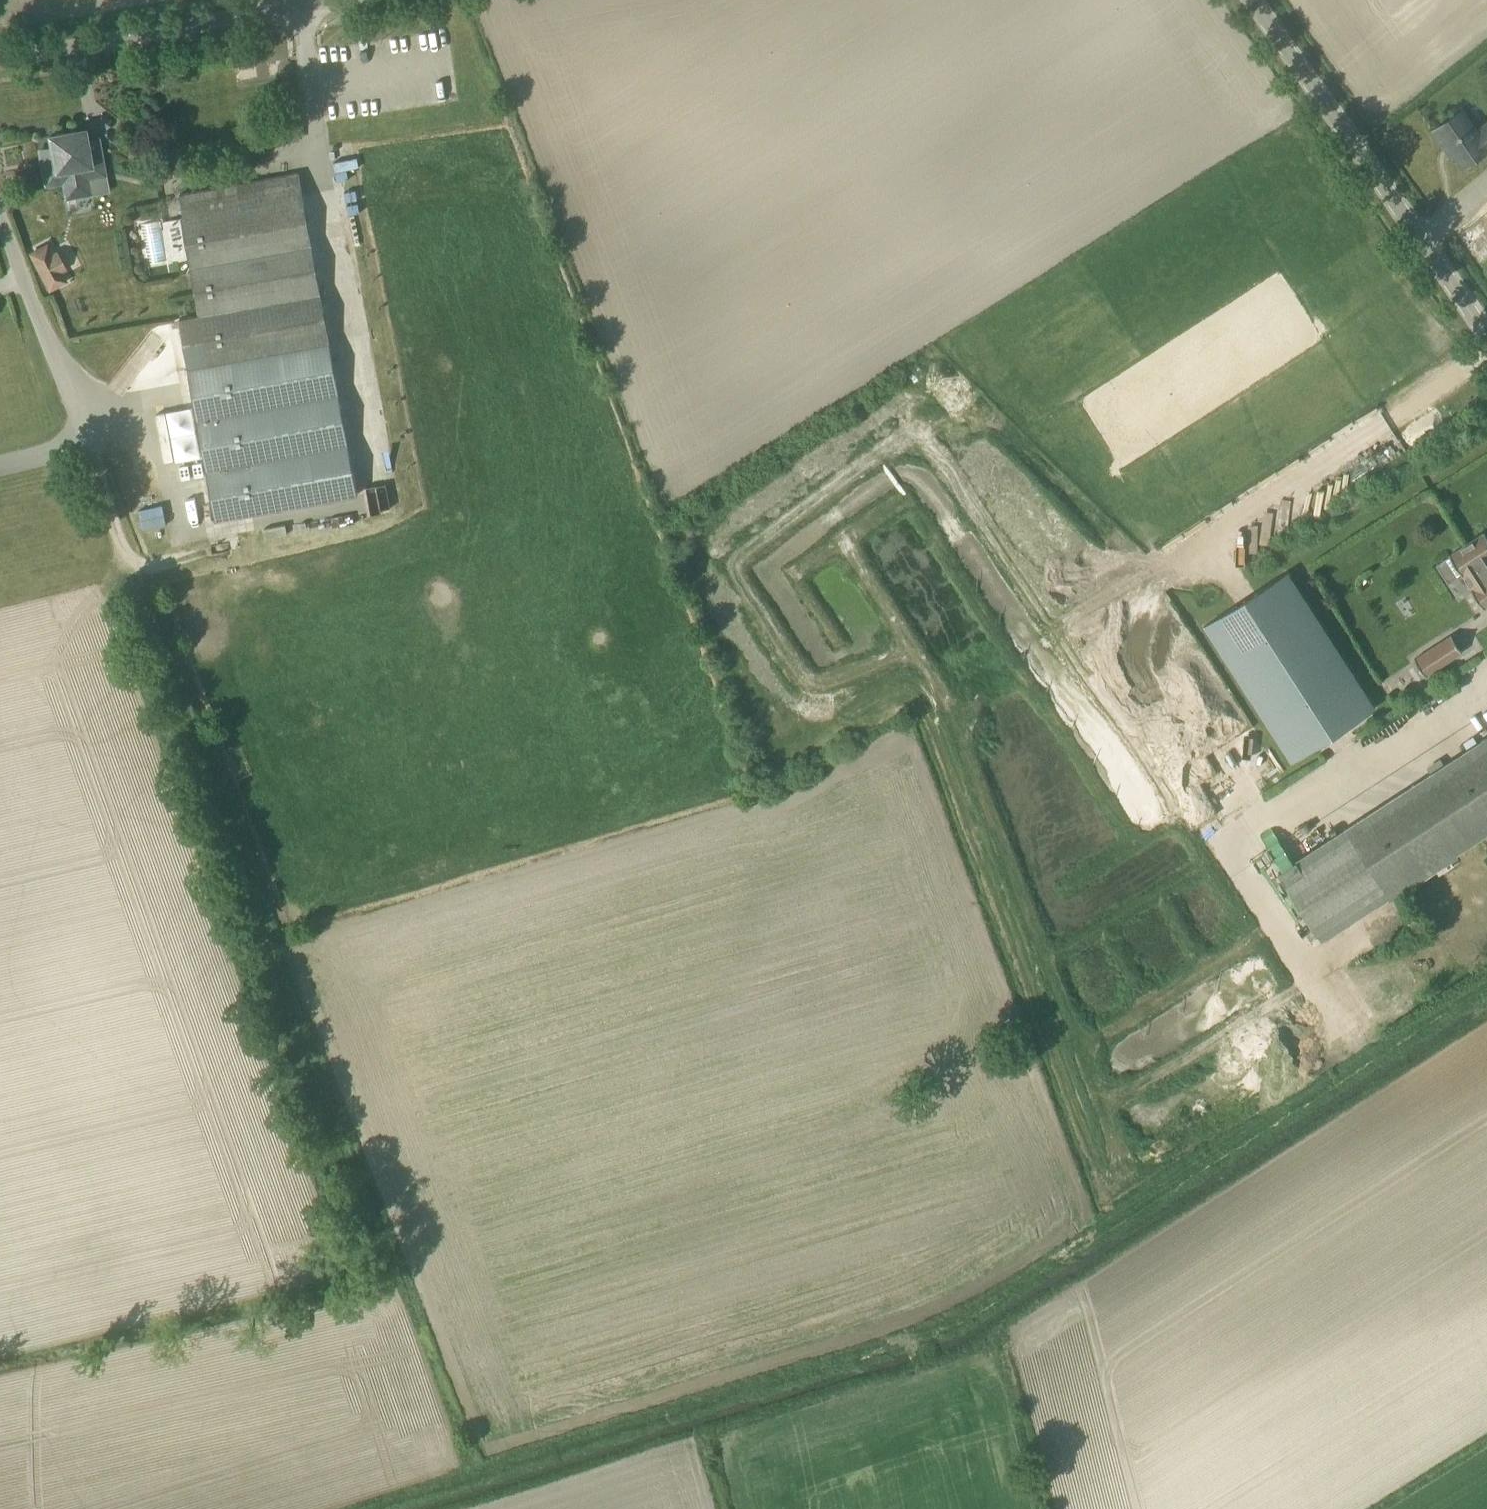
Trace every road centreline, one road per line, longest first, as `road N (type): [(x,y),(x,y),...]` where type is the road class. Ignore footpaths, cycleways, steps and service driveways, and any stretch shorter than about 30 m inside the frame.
road 1 (track): [(130,574),(377,1253)]
road 2 (unclassified): [(1486,343),(1263,0)]
road 3 (unclassified): [(130,574),(0,208)]
road 4 (unclassified): [(315,0),(0,62)]

